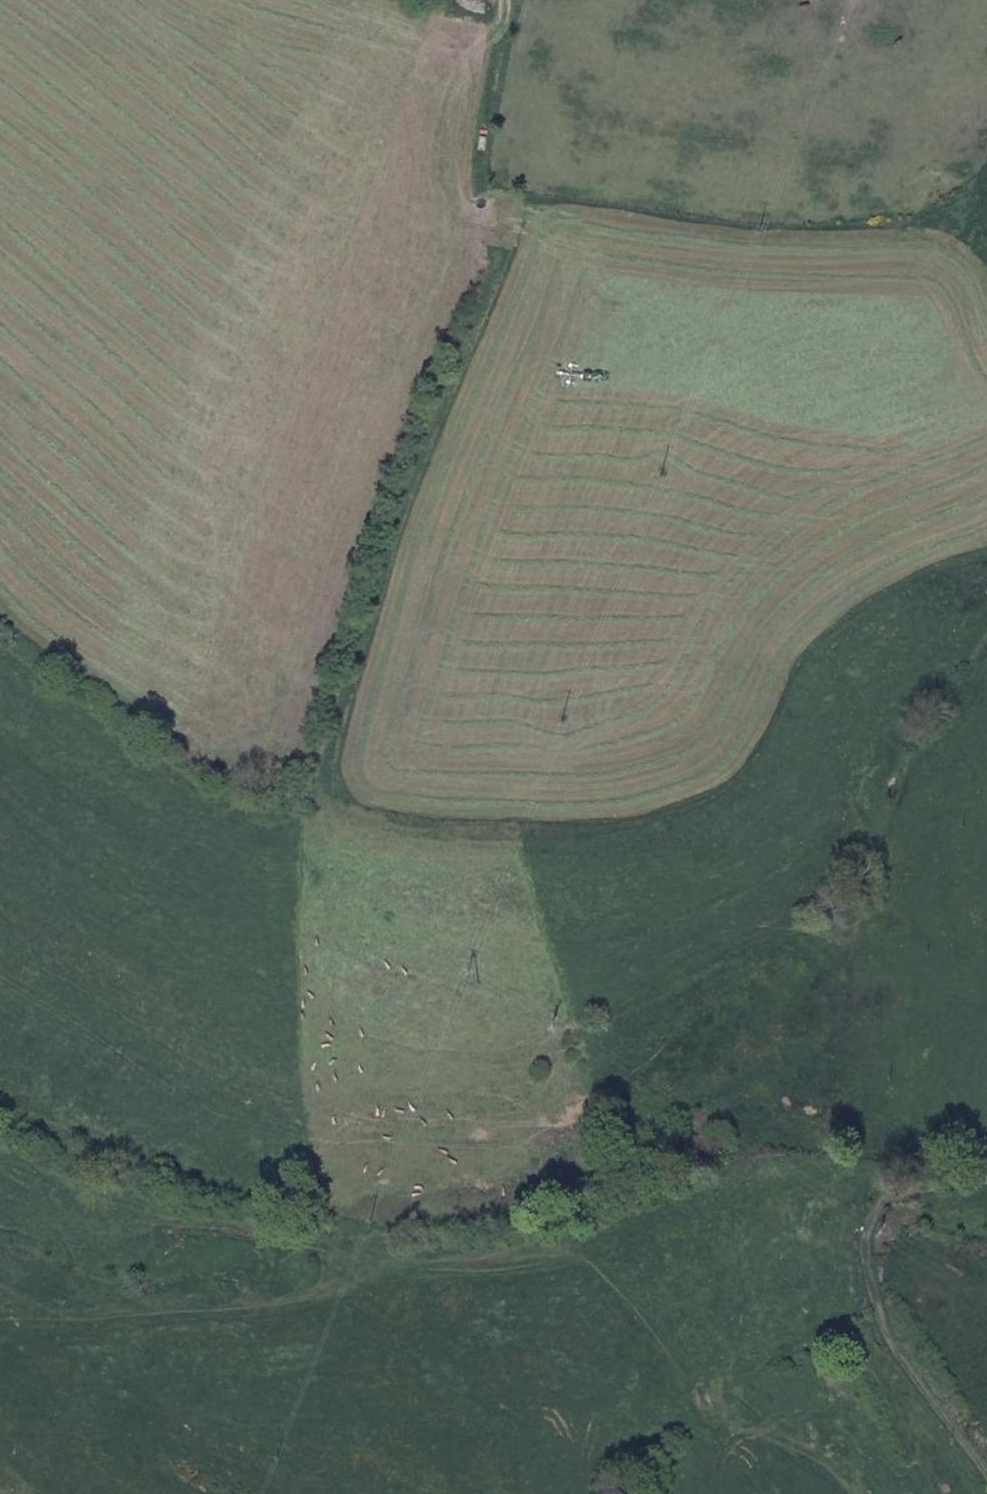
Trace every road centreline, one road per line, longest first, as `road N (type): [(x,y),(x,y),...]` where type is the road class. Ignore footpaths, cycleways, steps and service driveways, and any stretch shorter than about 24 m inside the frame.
road 1 (track): [(986,1168),(875,1200),(866,1253),(884,1312),(986,1471)]
road 2 (track): [(650,1493),(661,1472),(807,1358),(884,1312)]
road 3 (track): [(511,243),(473,173),(501,0)]

